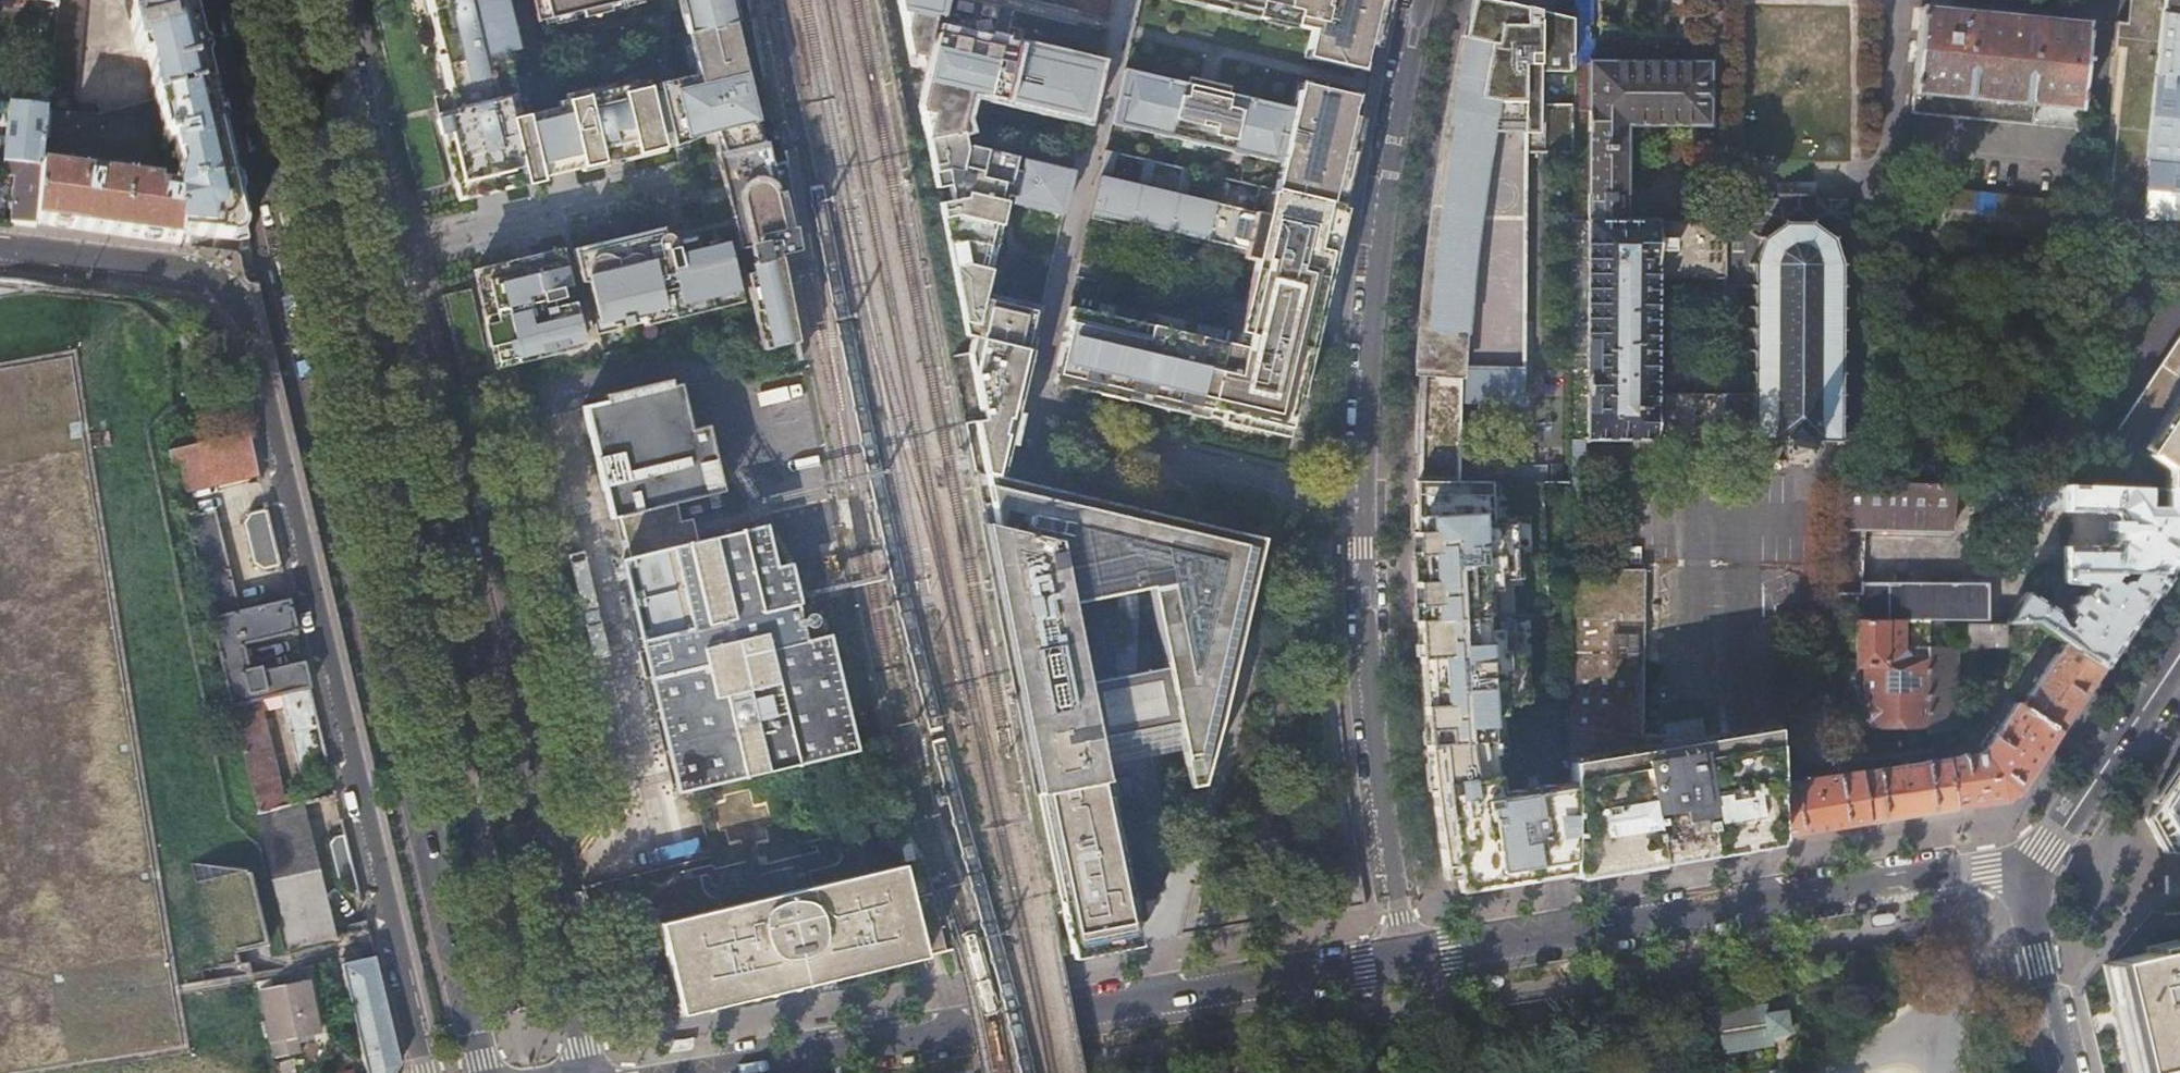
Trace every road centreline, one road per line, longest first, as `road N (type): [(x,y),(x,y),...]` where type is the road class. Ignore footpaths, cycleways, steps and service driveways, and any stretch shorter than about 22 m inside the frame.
road 1 (tertiary): [(230,0),(484,1072)]
road 2 (residential): [(0,248),(186,269),(221,281),(236,296),(425,1072)]
road 3 (tertiary): [(591,1072),(392,253)]
road 4 (tertiary): [(709,1072),(1406,961)]
road 5 (tertiary): [(2030,868),(1406,961)]
road 6 (residential): [(1363,505),(1391,159),(1423,0)]
road 7 (residential): [(1406,961),(1380,775),(1363,505)]
road 8 (residential): [(392,253),(687,185)]
road 9 (residential): [(1090,448),(1363,505)]
road 10 (tertiary): [(2179,650),(2030,868)]
road 11 (tertiary): [(392,253),(333,0)]
road 12 (residential): [(2030,868),(2068,1072)]

